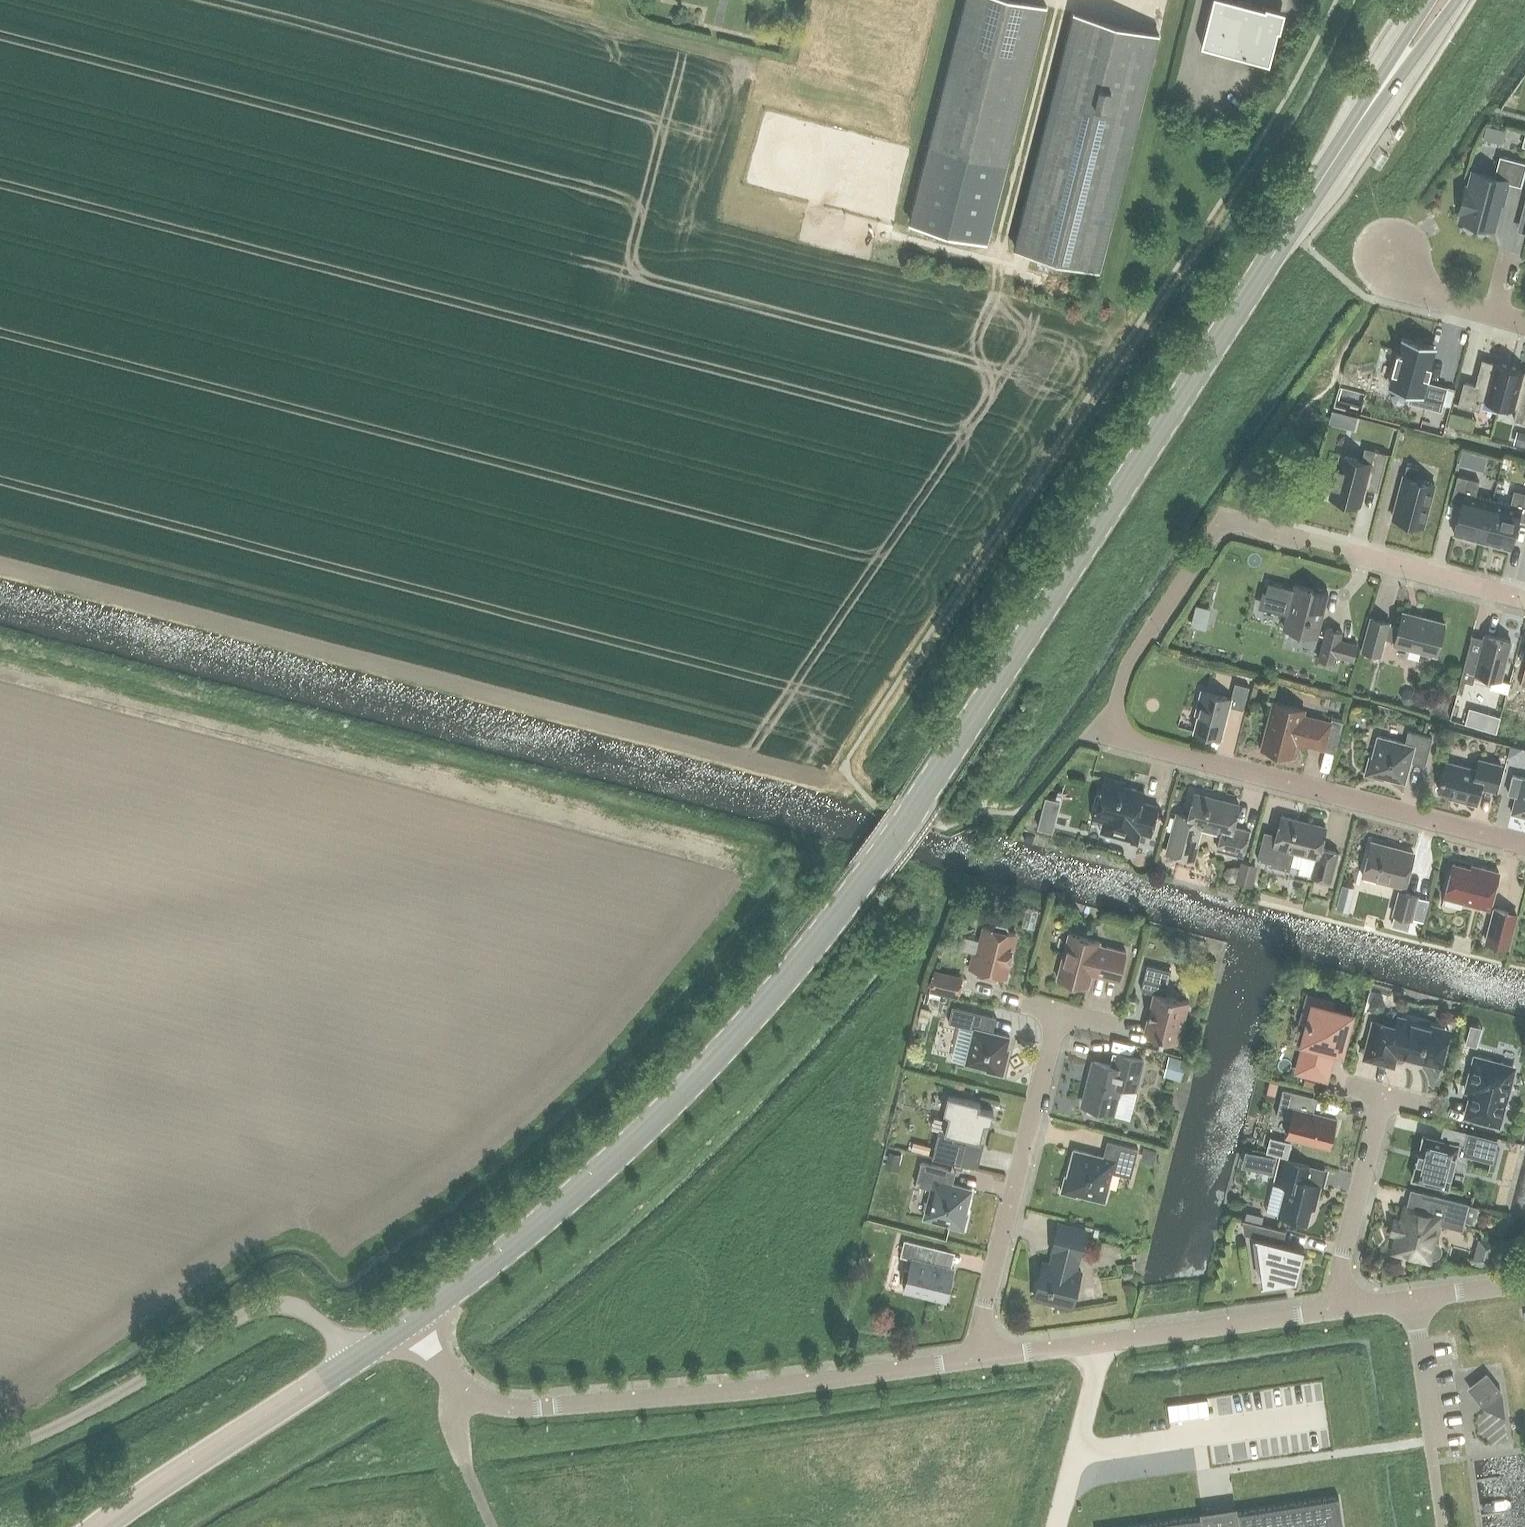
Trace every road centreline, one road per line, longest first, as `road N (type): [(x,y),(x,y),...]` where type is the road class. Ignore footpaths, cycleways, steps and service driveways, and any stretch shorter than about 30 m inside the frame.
road 1 (secondary): [(405,1326),(582,1187),(681,1096),(782,982),(920,797),(1443,0)]
road 2 (residential): [(981,1358),(732,1391),(518,1407),(466,1389),(405,1326)]
road 3 (residential): [(1524,601),(1226,522),(1117,688),(1112,727)]
road 4 (residential): [(1524,845),(1162,754),(1112,727)]
road 5 (secondary): [(101,1526),(405,1326)]
road 6 (residential): [(1335,1310),(981,1358)]
road 7 (residential): [(981,1358),(979,1335),(1058,1017)]
road 8 (residential): [(1411,1300),(1443,1526)]
road 9 (residential): [(1335,1310),(1384,1098)]
road 10 (residential): [(1524,325),(1441,302),(1392,256)]

